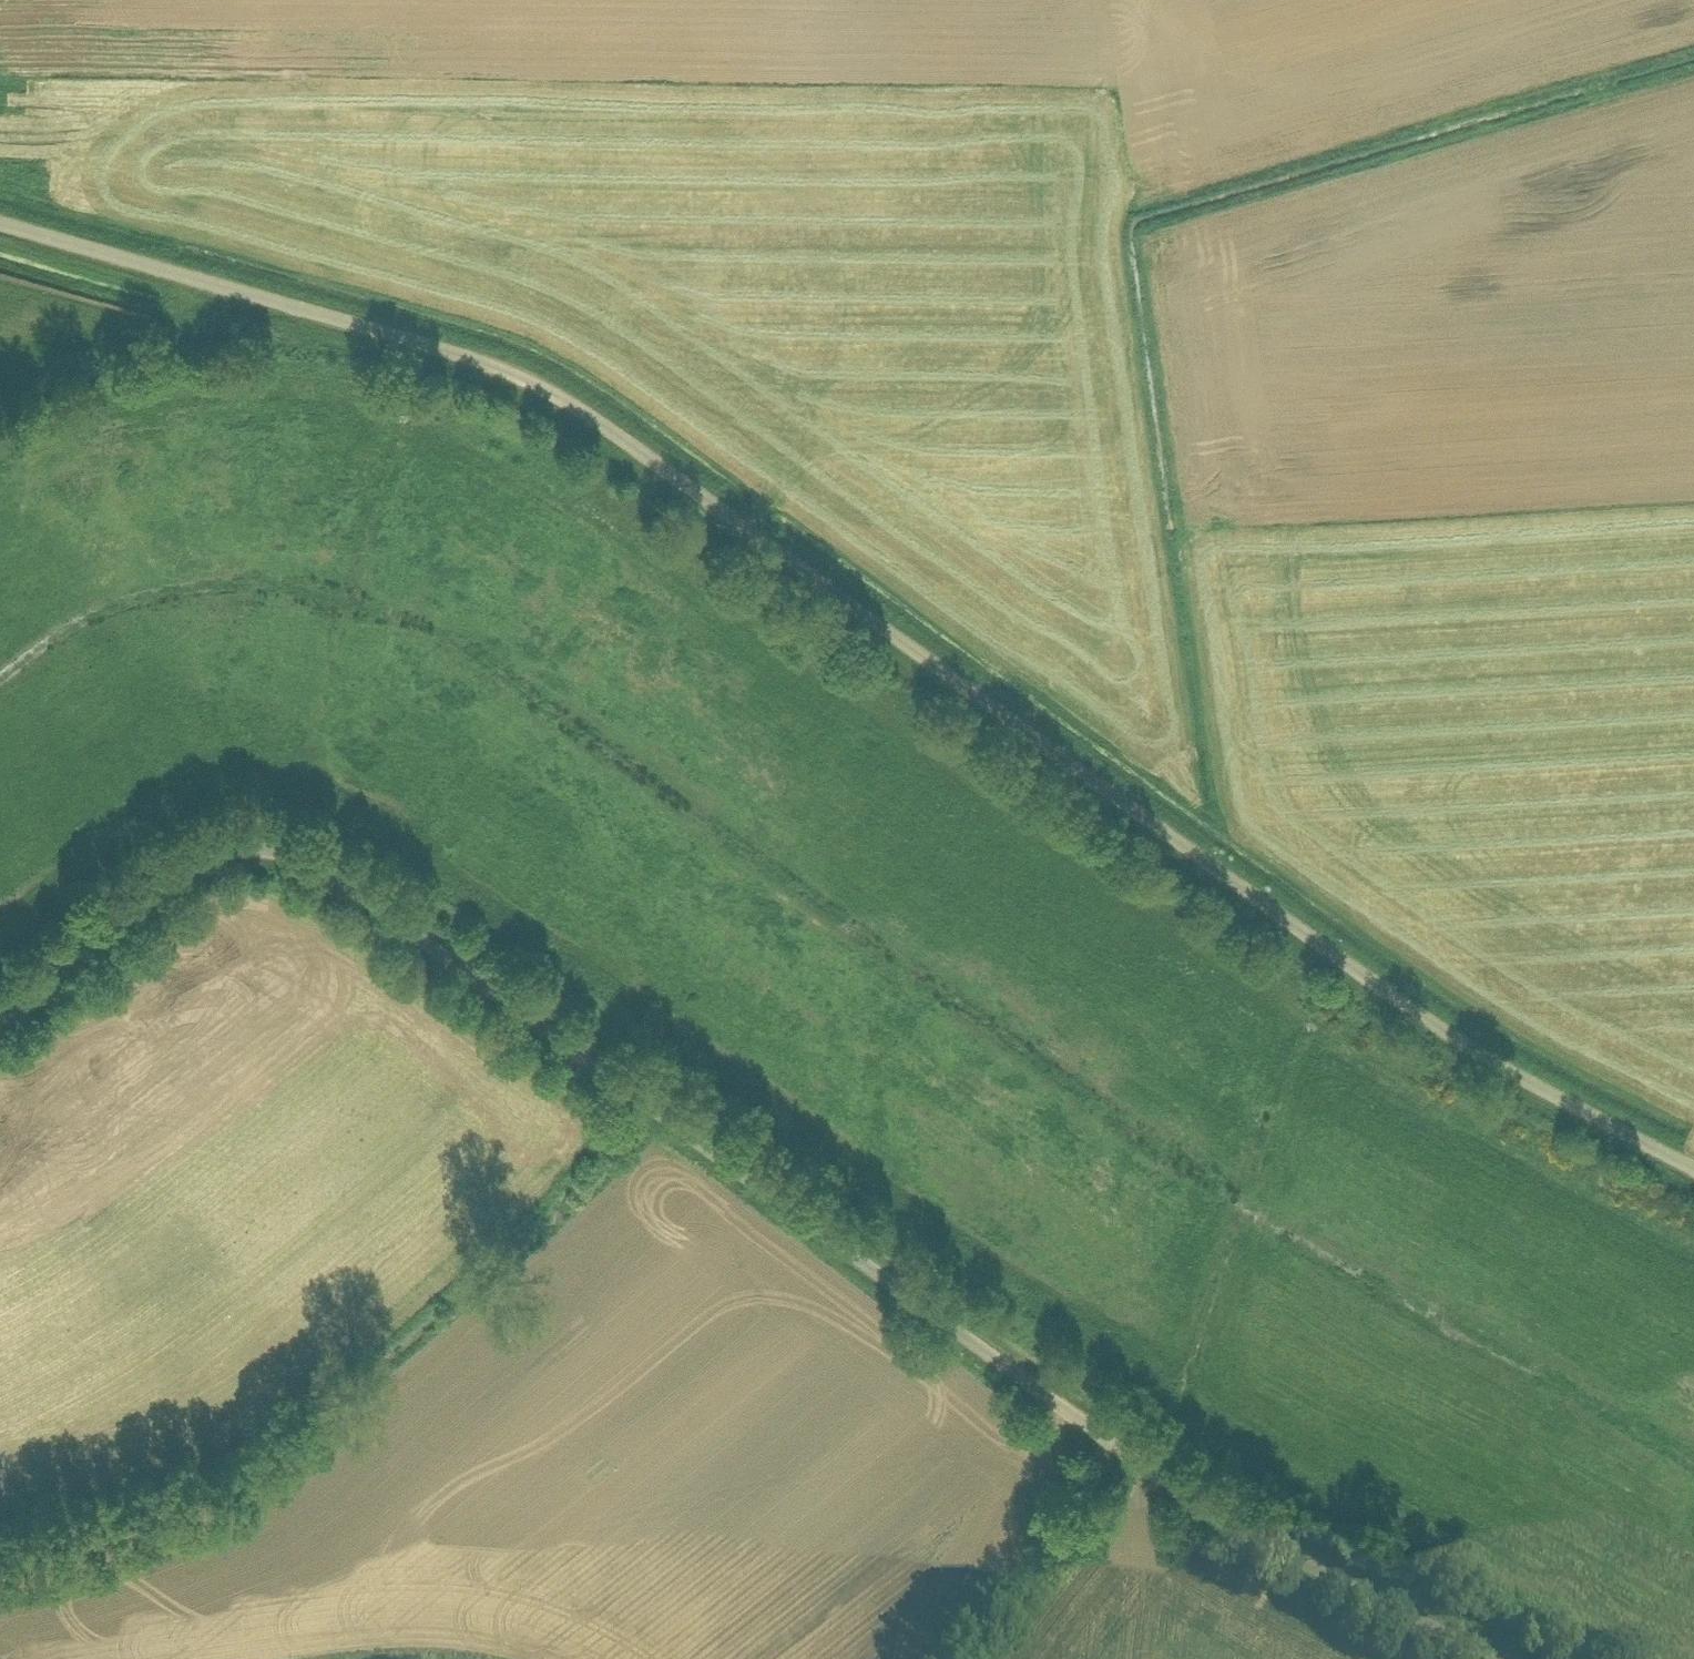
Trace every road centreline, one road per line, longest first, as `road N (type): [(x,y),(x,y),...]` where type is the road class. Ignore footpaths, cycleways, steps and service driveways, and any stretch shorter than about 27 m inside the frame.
road 1 (unclassified): [(1693,1165),(1358,969),(578,400),(456,350),(0,224)]
road 2 (unclassified): [(1492,1658),(1222,1513),(355,885),(288,849),(237,844),(195,855),(0,1013)]

